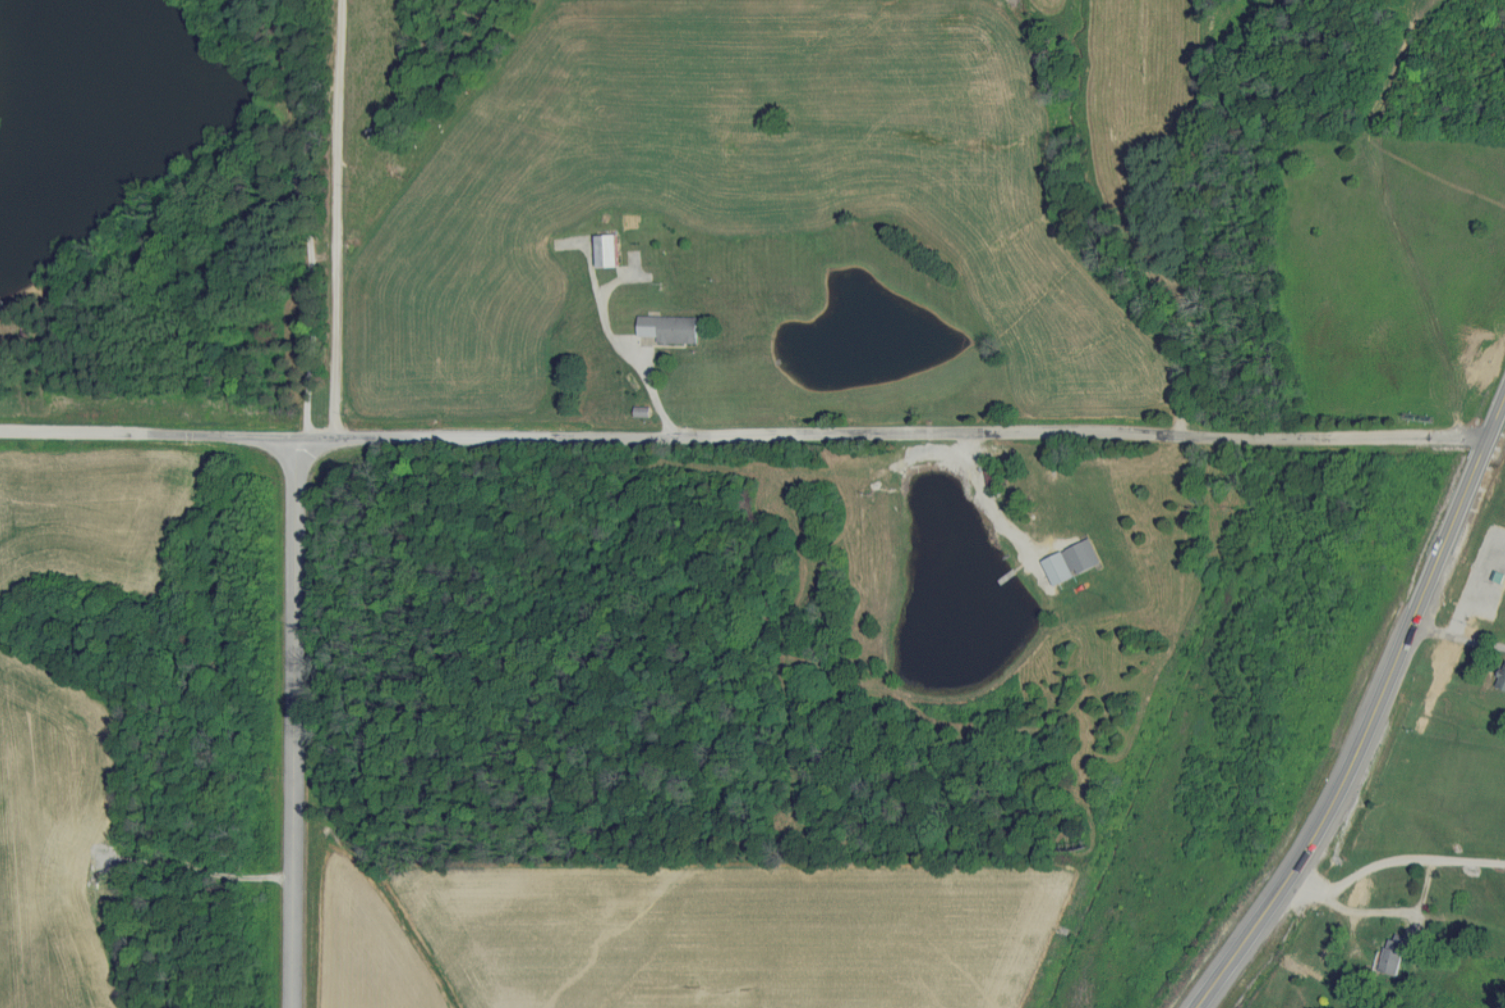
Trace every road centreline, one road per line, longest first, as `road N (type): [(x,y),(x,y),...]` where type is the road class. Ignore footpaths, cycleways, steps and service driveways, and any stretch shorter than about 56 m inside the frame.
road 1 (residential): [(1486,439),(0,431)]
road 2 (primary): [(1194,1007),(1289,873),(1355,749),(1504,390)]
road 3 (residential): [(295,1007),(289,436)]

